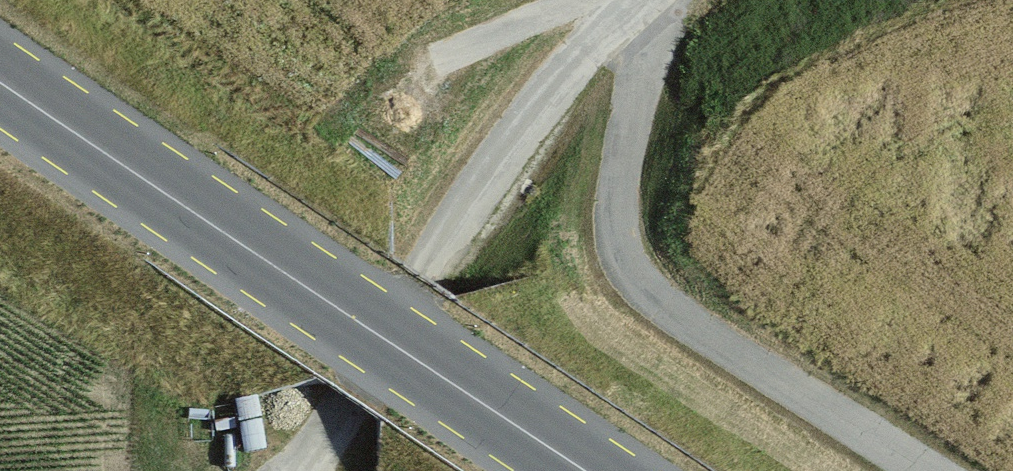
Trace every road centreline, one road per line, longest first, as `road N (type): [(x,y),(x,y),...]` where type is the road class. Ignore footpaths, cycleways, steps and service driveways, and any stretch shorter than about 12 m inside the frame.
road 1 (primary): [(586,470),(0,82)]
road 2 (unclassified): [(302,470),(497,160),(575,63),(643,0)]

